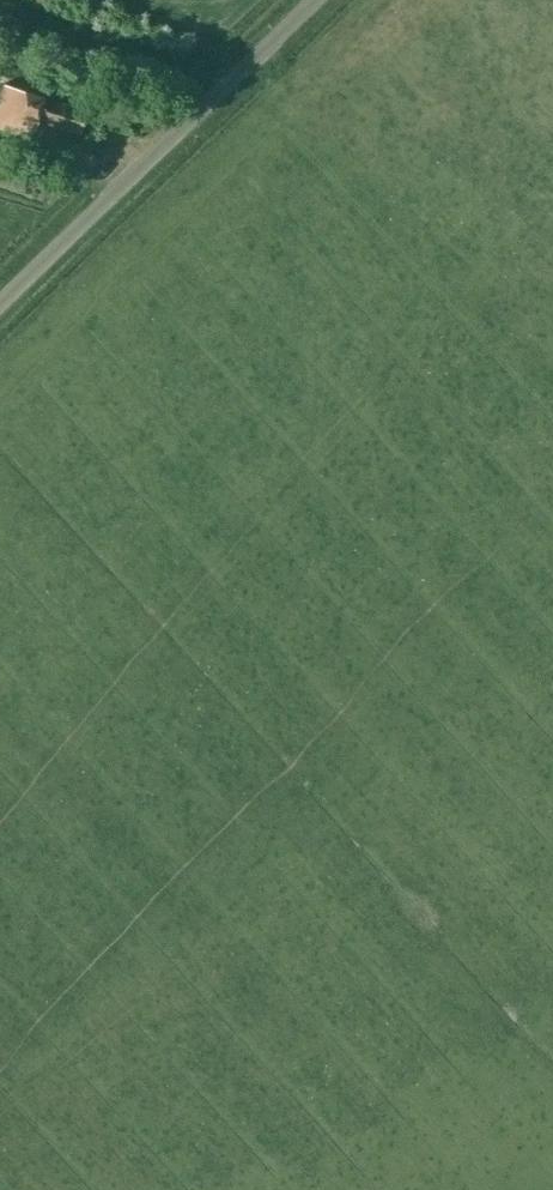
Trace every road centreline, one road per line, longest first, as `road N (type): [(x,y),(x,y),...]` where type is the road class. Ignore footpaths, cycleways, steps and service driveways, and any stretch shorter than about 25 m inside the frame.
road 1 (unclassified): [(314,0),(0,303)]

